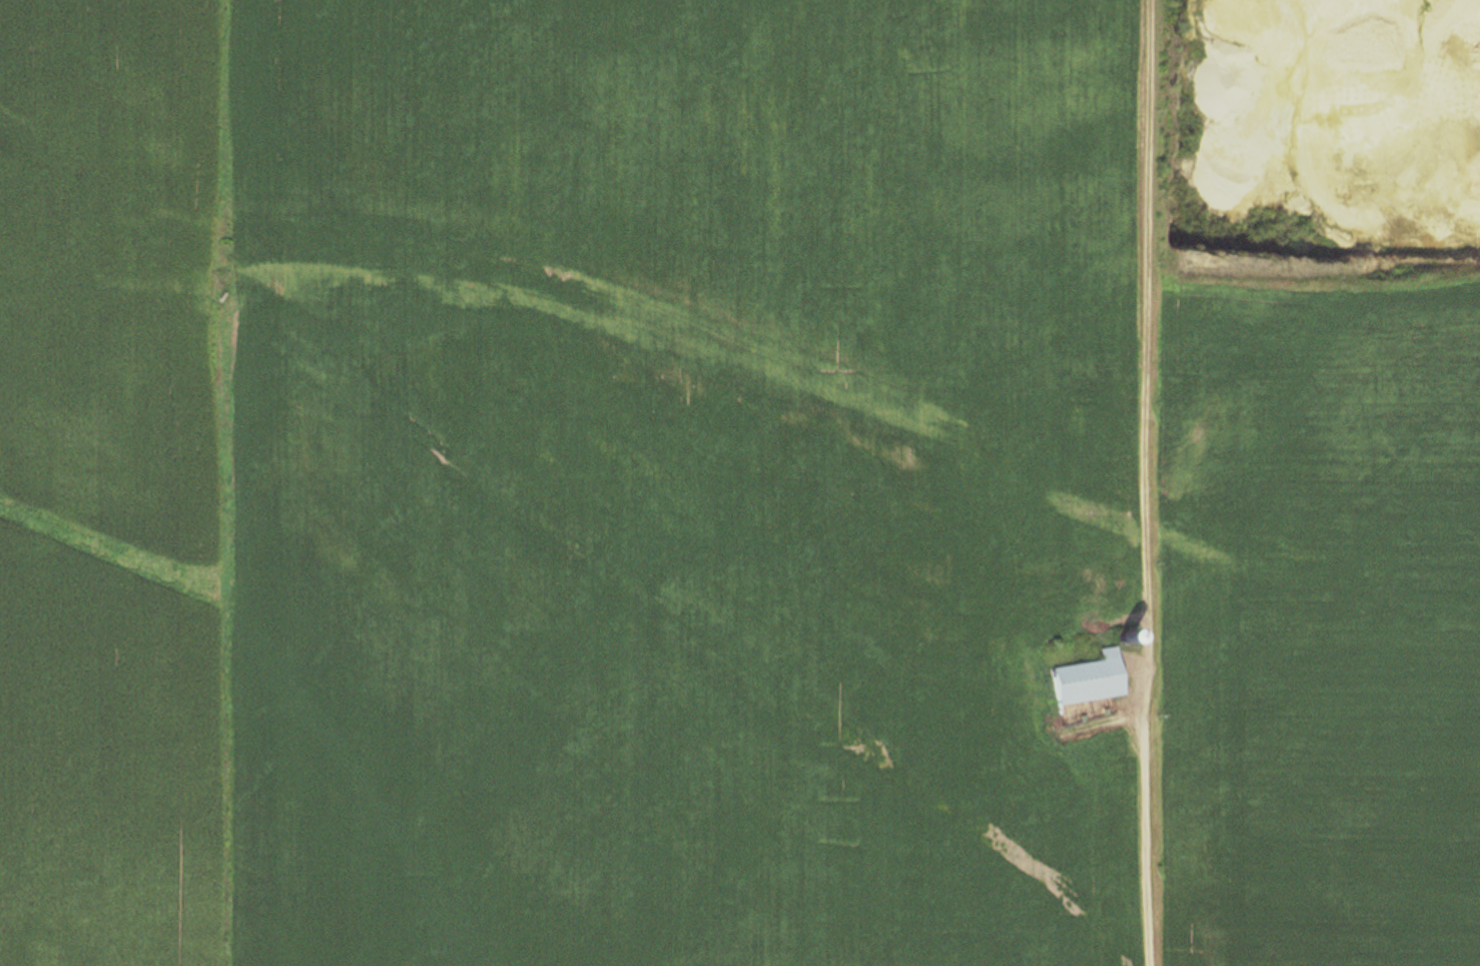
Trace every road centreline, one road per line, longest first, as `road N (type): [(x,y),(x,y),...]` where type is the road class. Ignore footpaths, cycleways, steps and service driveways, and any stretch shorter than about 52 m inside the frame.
road 1 (residential): [(1142,965),(1155,0)]

